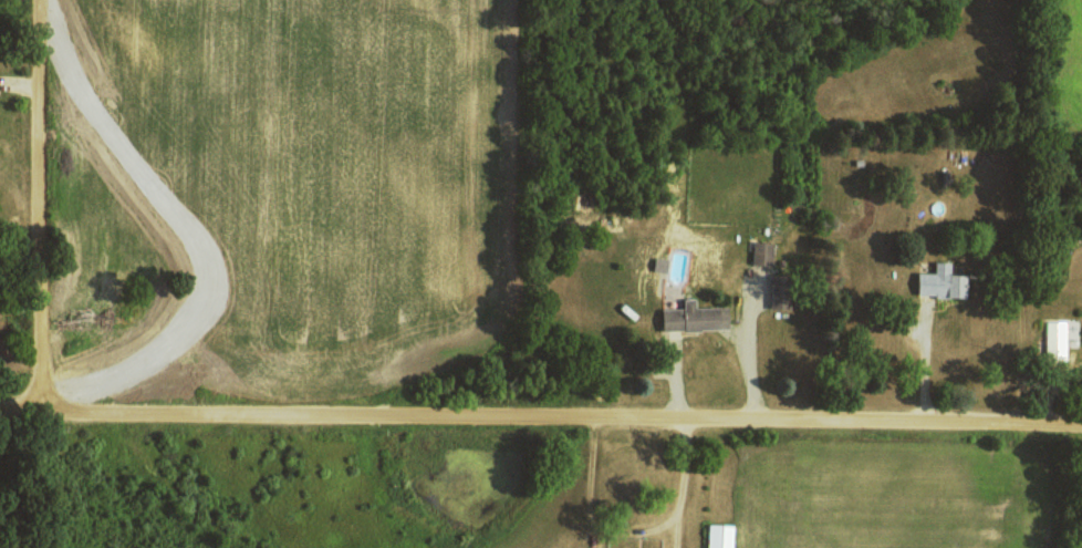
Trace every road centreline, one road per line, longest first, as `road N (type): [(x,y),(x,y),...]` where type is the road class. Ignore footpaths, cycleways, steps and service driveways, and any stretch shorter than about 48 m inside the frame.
road 1 (residential): [(0,415),(1081,429)]
road 2 (residential): [(40,415),(38,0)]

